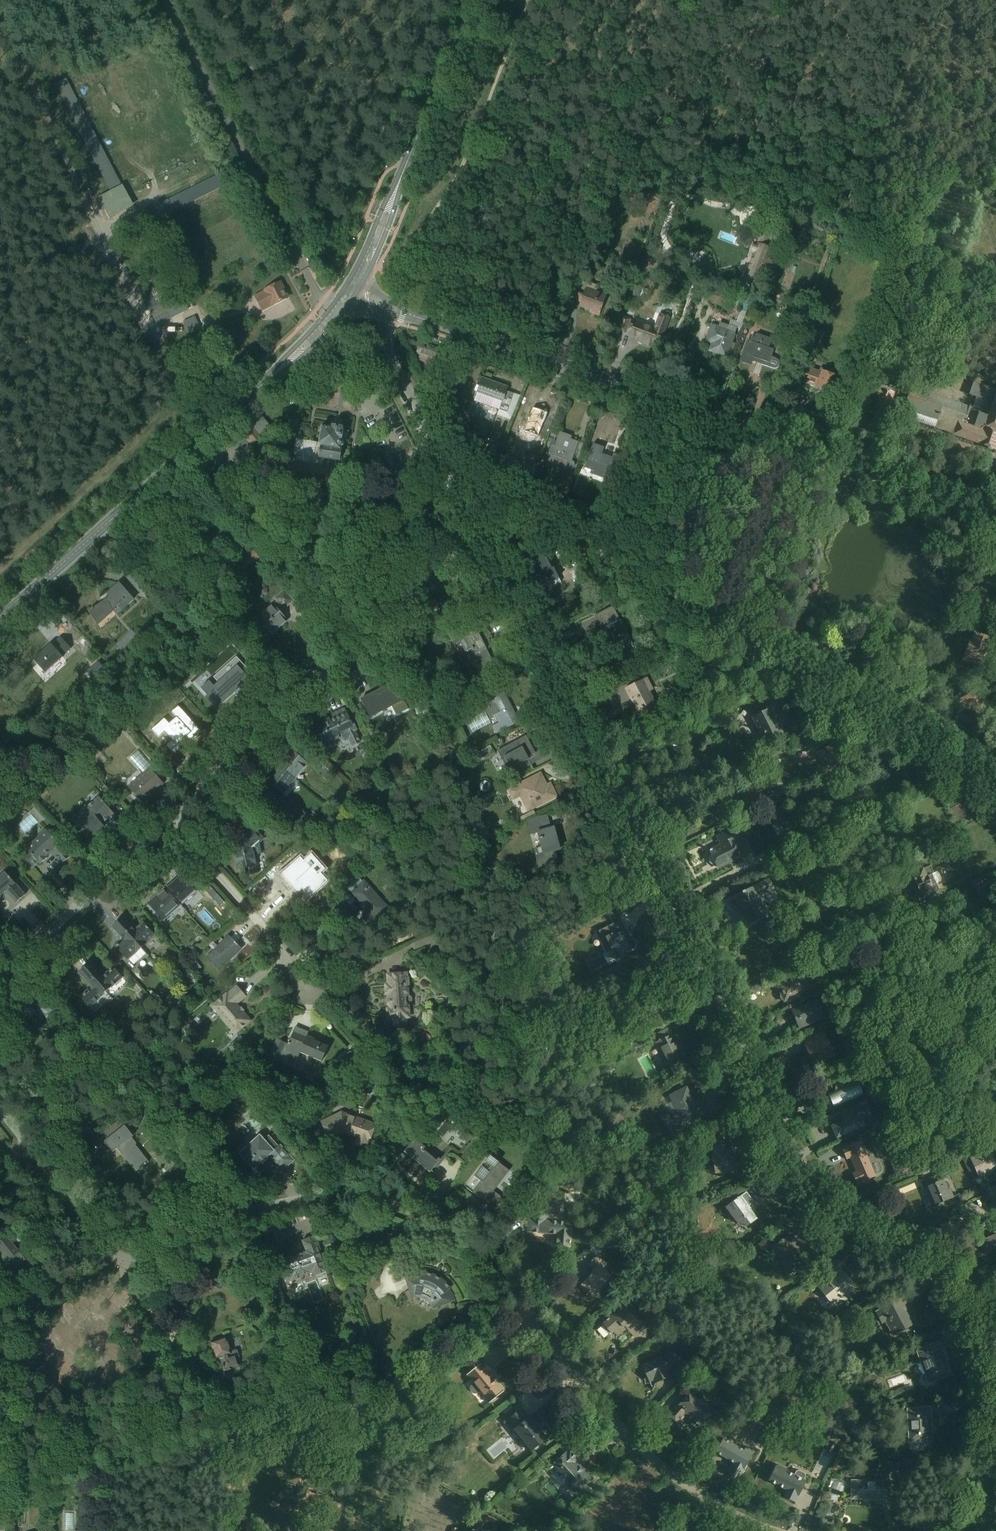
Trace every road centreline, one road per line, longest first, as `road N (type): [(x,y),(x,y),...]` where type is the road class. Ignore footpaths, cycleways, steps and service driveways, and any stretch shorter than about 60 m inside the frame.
road 1 (residential): [(770,1530),(739,1520),(647,1458),(497,1278),(448,1229),(423,1216),(349,1198),(123,1260),(30,1148)]
road 2 (residential): [(911,1252),(849,1237),(823,1210),(505,581)]
road 3 (tertiary): [(995,516),(394,310)]
road 4 (residential): [(995,785),(446,475)]
road 5 (secondary): [(0,619),(306,346),(350,292)]
road 6 (residential): [(172,821),(258,719),(297,686),(505,581)]
road 7 (secondary): [(350,292),(471,0)]
road 8 (residential): [(0,968),(172,821)]
road 9 (residential): [(172,821),(292,964),(306,1000)]
road 10 (residential): [(446,475),(384,354),(394,310)]
road 11 (residential): [(995,1336),(961,1280),(911,1252)]
road 12 (residential): [(505,581),(446,475)]

